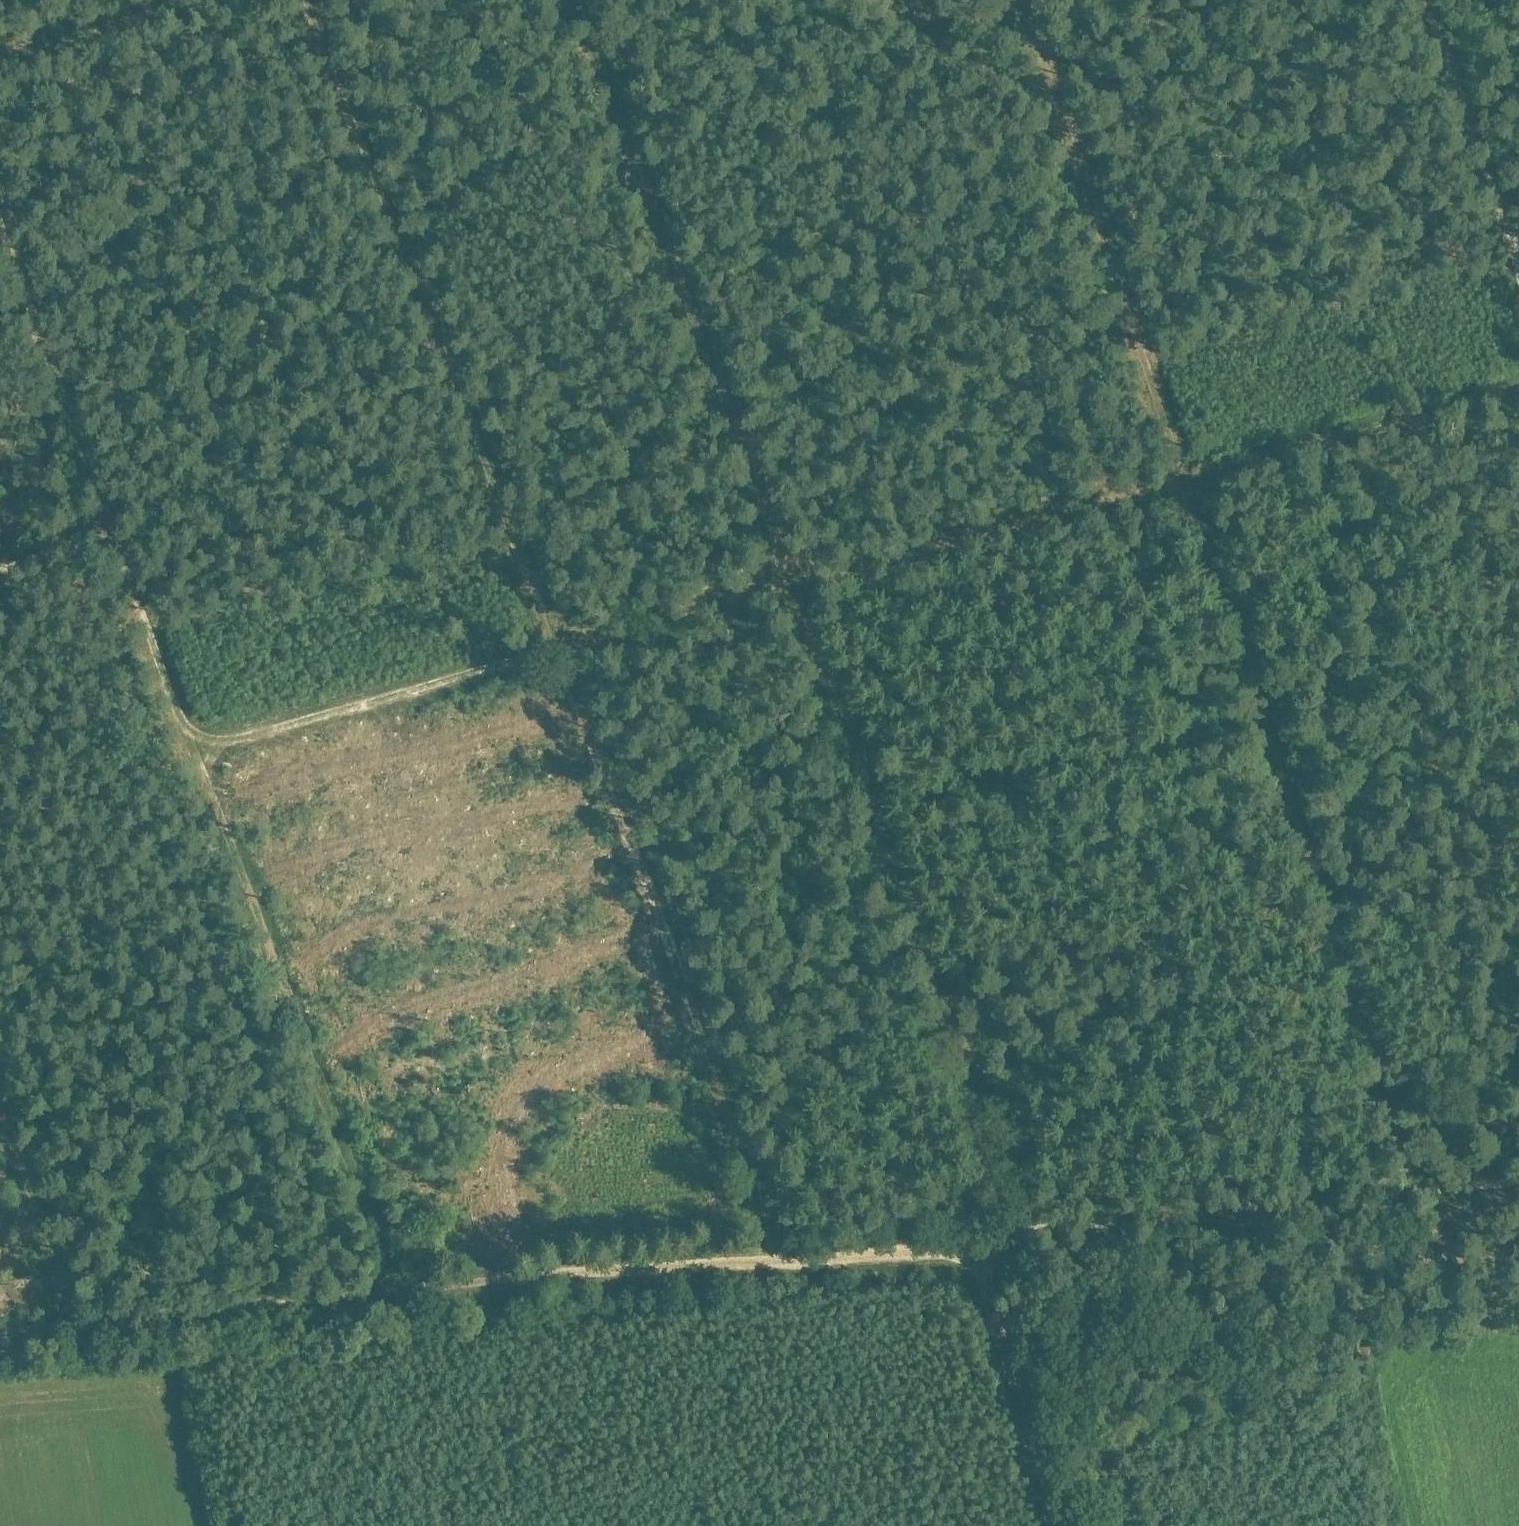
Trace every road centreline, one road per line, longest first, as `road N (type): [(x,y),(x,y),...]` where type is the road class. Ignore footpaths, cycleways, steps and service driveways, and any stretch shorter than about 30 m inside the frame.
road 1 (track): [(987,1242),(393,1294)]
road 2 (track): [(1518,1181),(1016,1232),(987,1242)]
road 3 (track): [(393,1294),(0,1334)]
road 4 (track): [(987,1242),(1058,1525)]

